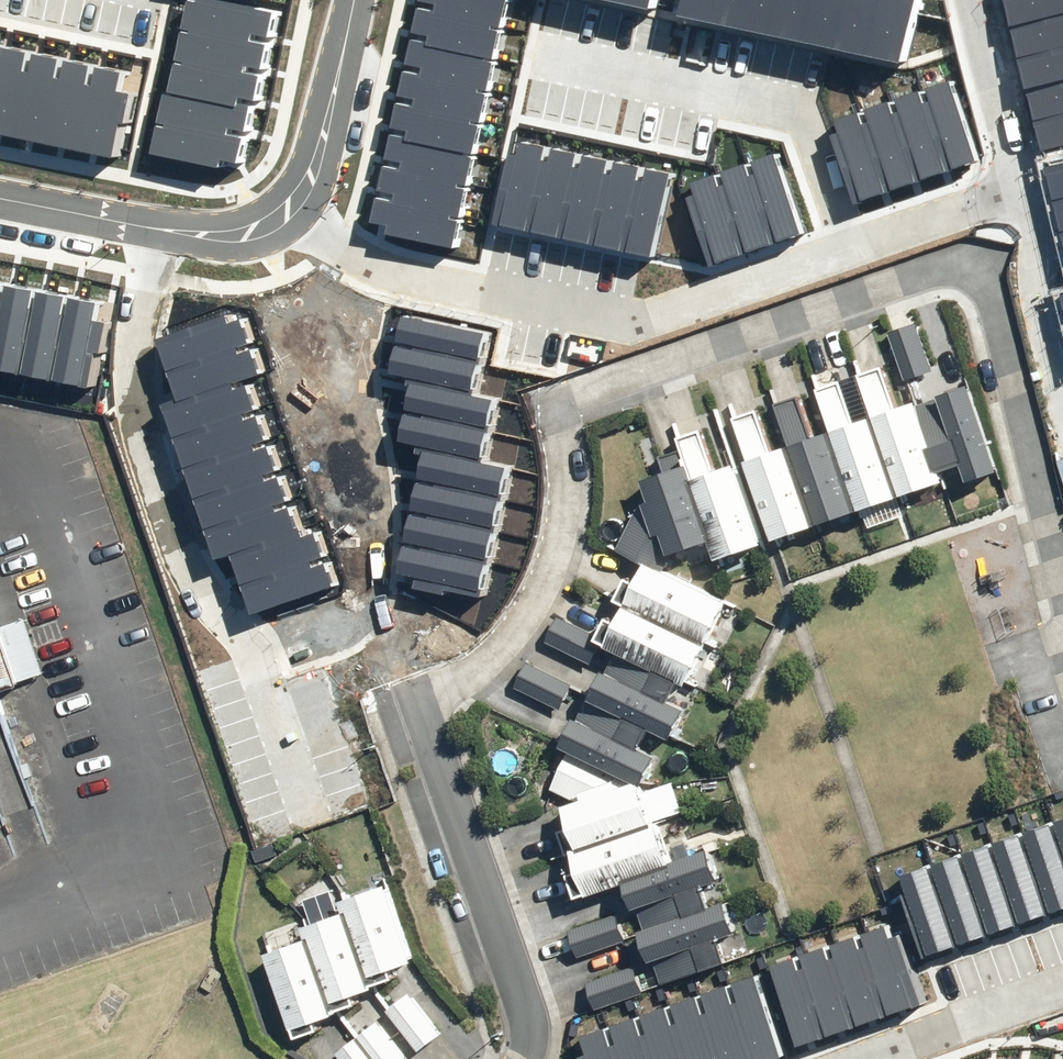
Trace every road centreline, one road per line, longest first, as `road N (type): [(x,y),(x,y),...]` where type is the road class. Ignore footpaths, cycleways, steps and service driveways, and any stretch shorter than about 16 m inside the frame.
road 1 (residential): [(1062,558),(981,267),(567,412),(575,500),(557,597),(517,650),(481,678),(418,705)]
road 2 (residential): [(972,0),(1020,187),(651,327),(625,332),(376,285),(264,226)]
road 3 (residential): [(418,705),(516,980),(524,1058)]
road 4 (residential): [(0,200),(203,237),(264,226)]
road 5 (residential): [(264,226),(287,212),(318,161),(354,0)]
road 6 (residential): [(891,1058),(1062,1000)]

